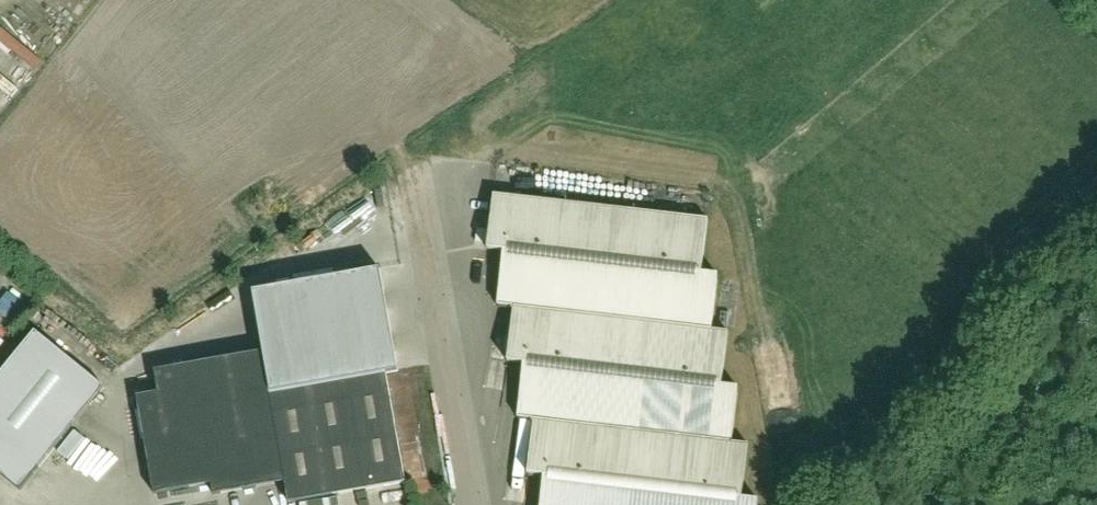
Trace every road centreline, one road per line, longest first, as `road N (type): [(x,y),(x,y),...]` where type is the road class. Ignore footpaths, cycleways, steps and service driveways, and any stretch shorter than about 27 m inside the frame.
road 1 (unclassified): [(468,504),(408,166)]

